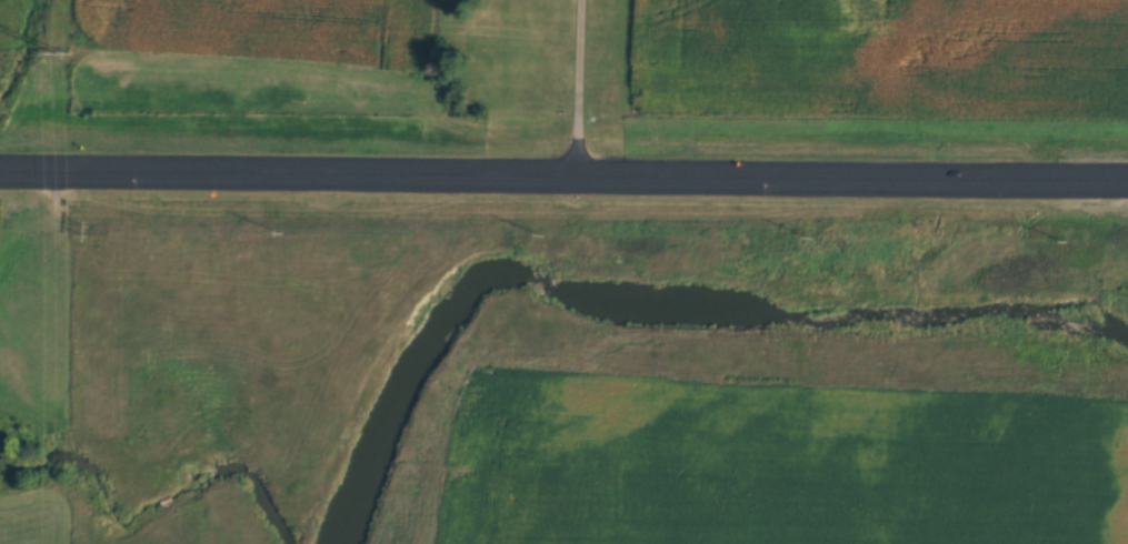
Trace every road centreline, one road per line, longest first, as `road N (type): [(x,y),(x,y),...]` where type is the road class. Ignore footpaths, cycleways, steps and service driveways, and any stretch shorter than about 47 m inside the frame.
road 1 (secondary): [(0,172),(1127,182)]

